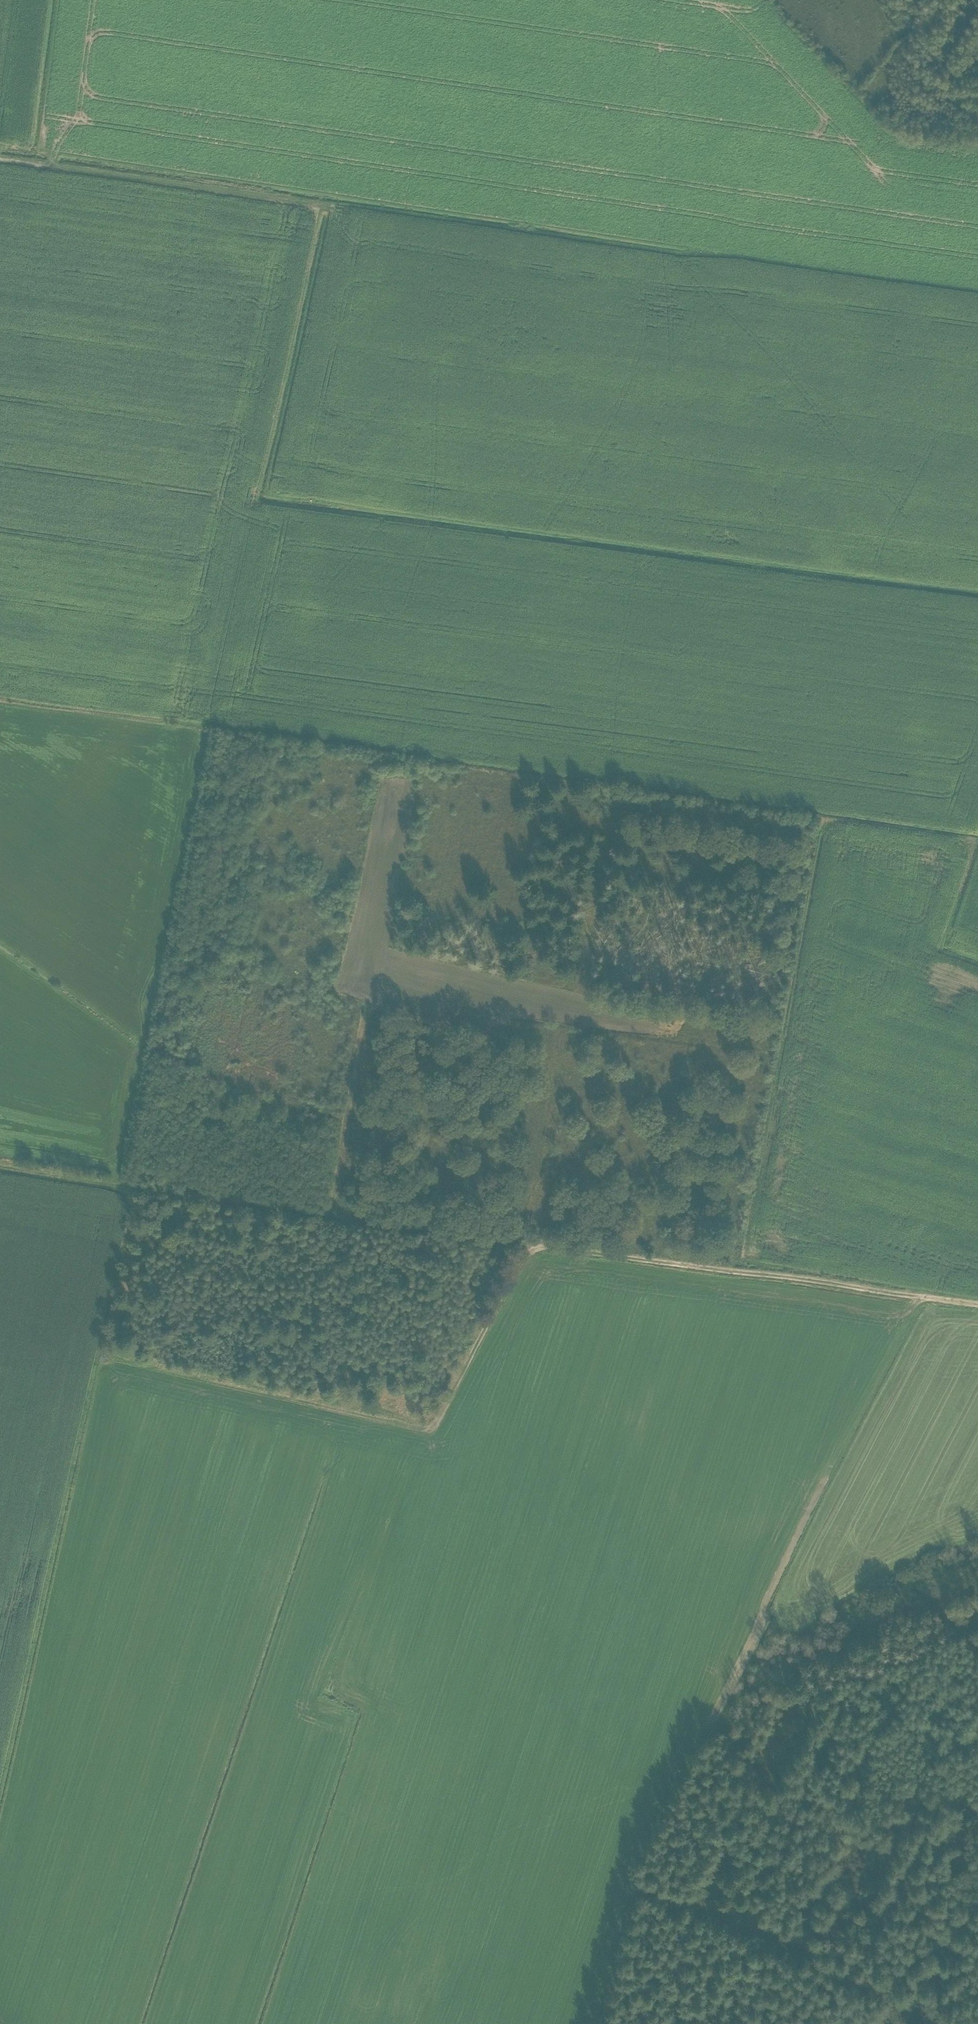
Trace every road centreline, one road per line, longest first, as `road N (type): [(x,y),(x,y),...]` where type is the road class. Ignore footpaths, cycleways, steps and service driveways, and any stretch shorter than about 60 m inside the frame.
road 1 (track): [(977,1306),(531,1245),(428,1440)]
road 2 (track): [(531,1245),(0,1168)]
road 3 (track): [(0,160),(329,207)]

